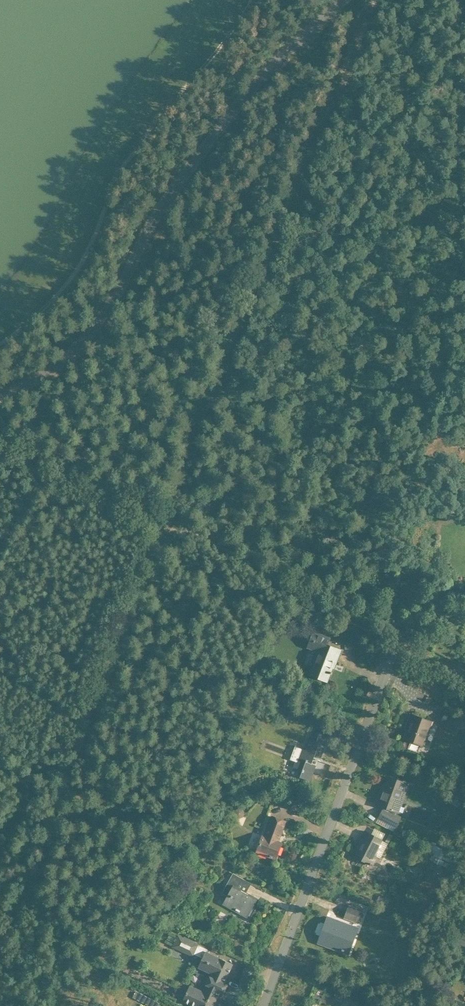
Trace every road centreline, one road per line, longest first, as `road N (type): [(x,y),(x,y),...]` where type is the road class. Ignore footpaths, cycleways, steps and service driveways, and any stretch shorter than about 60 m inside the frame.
road 1 (unclassified): [(342,0),(261,79),(182,177),(103,320),(49,373),(0,397)]
road 2 (unclassified): [(264,1005),(398,645)]
road 3 (track): [(385,639),(163,517)]
road 4 (track): [(0,425),(163,517)]

